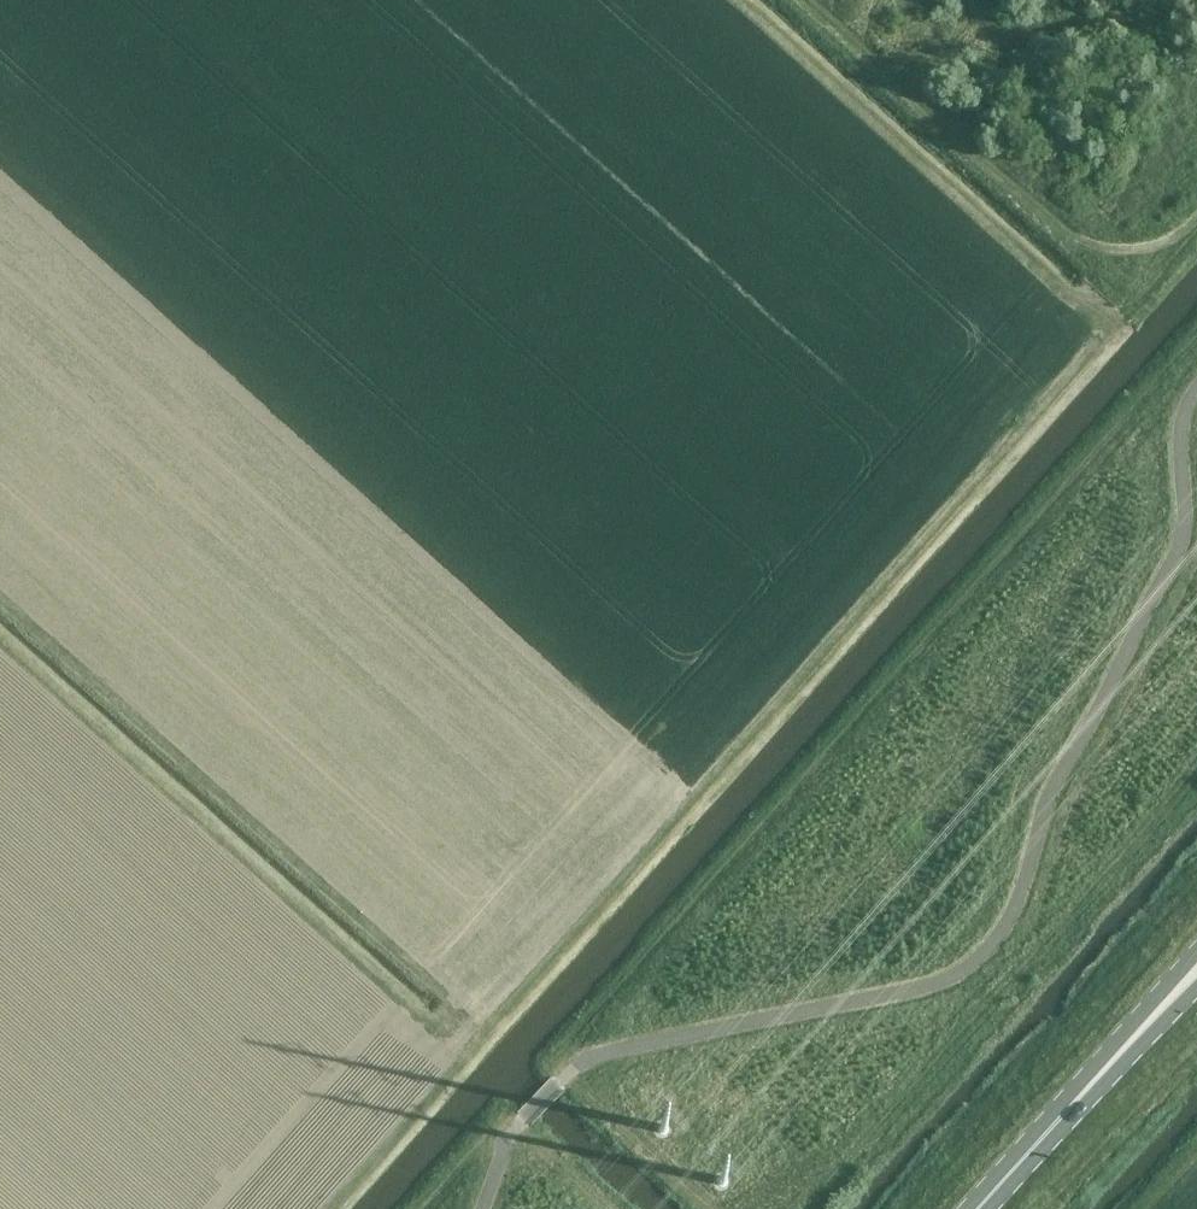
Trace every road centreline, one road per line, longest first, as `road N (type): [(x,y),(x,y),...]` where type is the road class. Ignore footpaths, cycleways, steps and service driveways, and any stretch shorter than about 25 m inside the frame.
road 1 (primary): [(981,1208),(1158,1011)]

